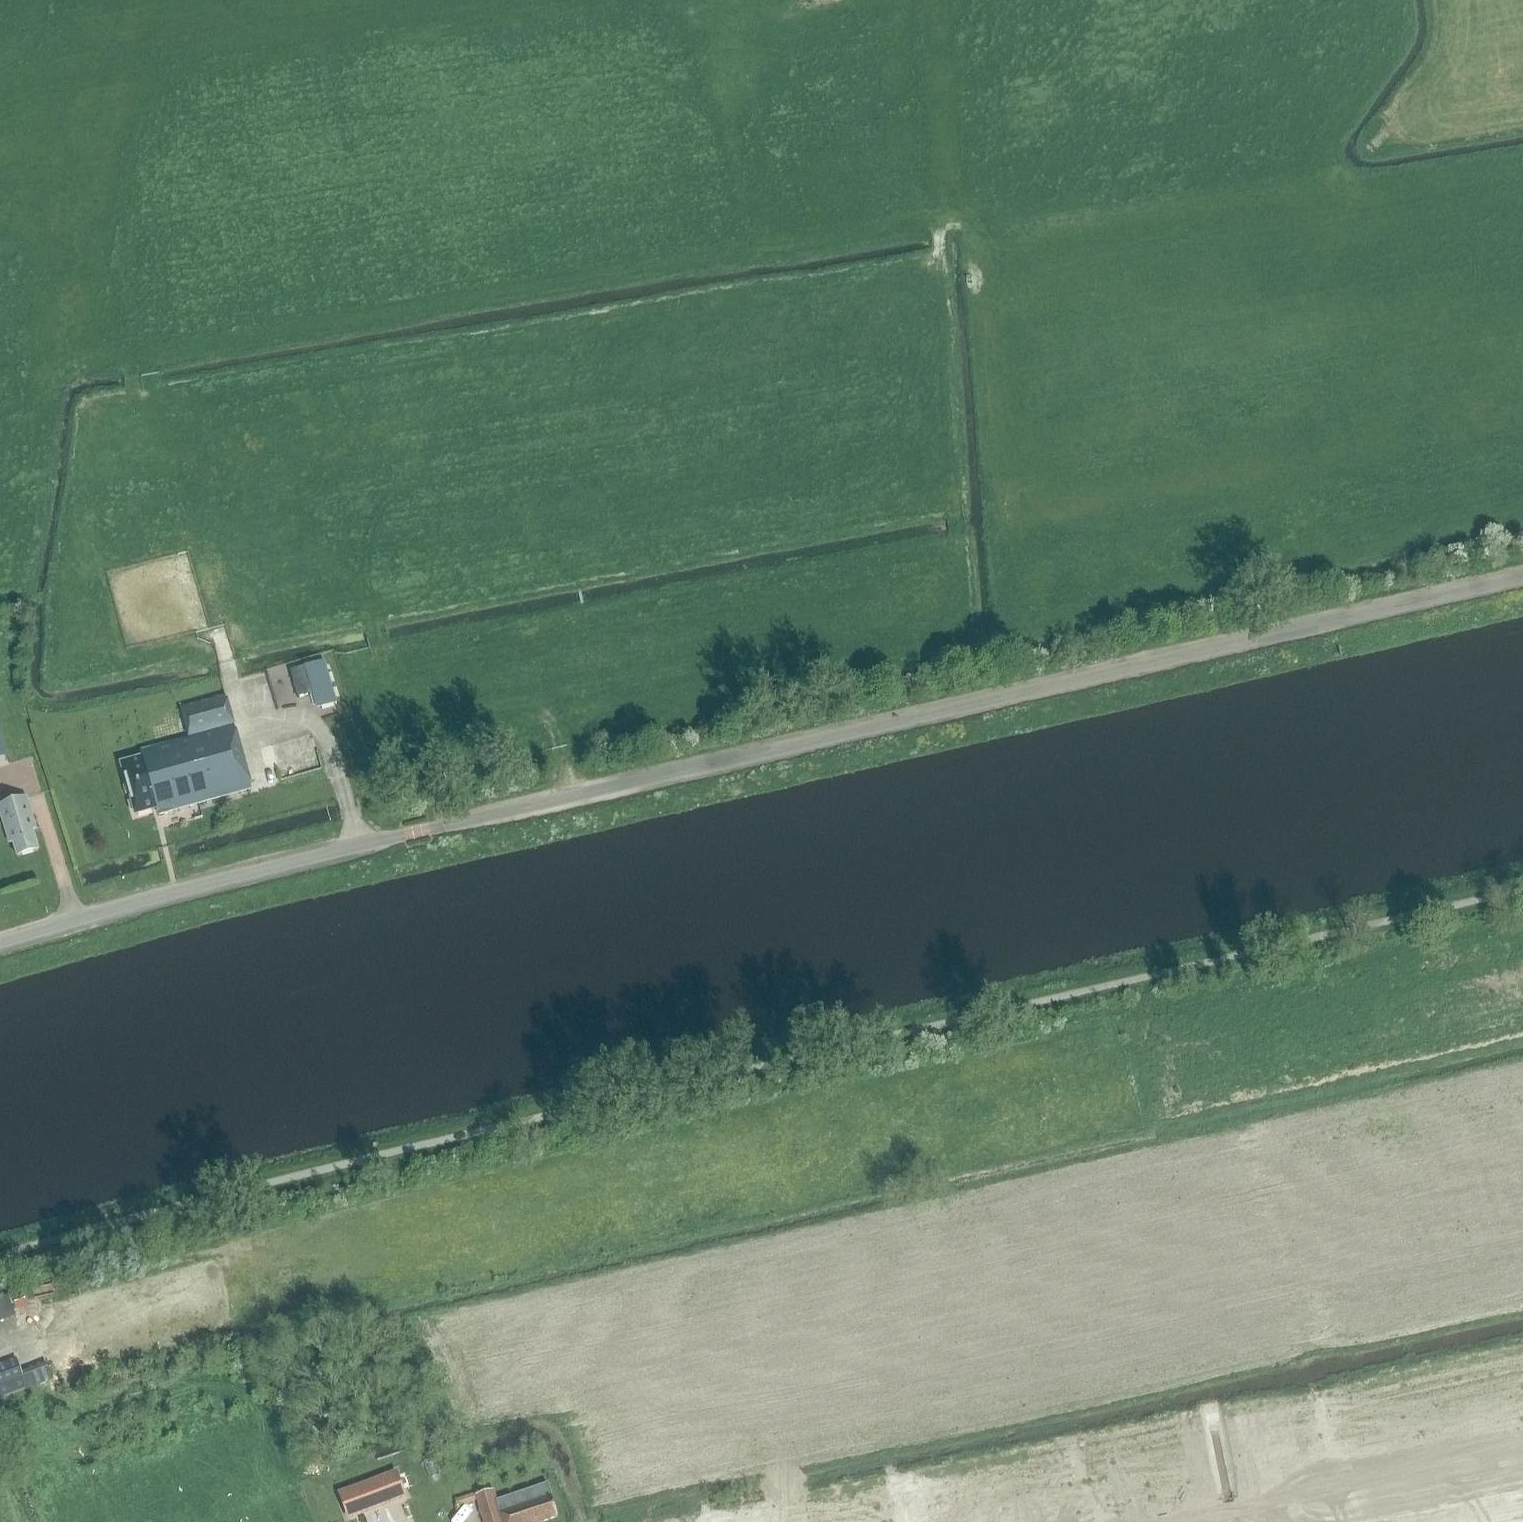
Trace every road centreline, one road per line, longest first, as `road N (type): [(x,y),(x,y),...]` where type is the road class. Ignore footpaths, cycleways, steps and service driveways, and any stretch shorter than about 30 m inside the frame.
road 1 (unclassified): [(0,942),(356,846),(1522,579)]
road 2 (residential): [(1367,1521),(1522,1492)]

